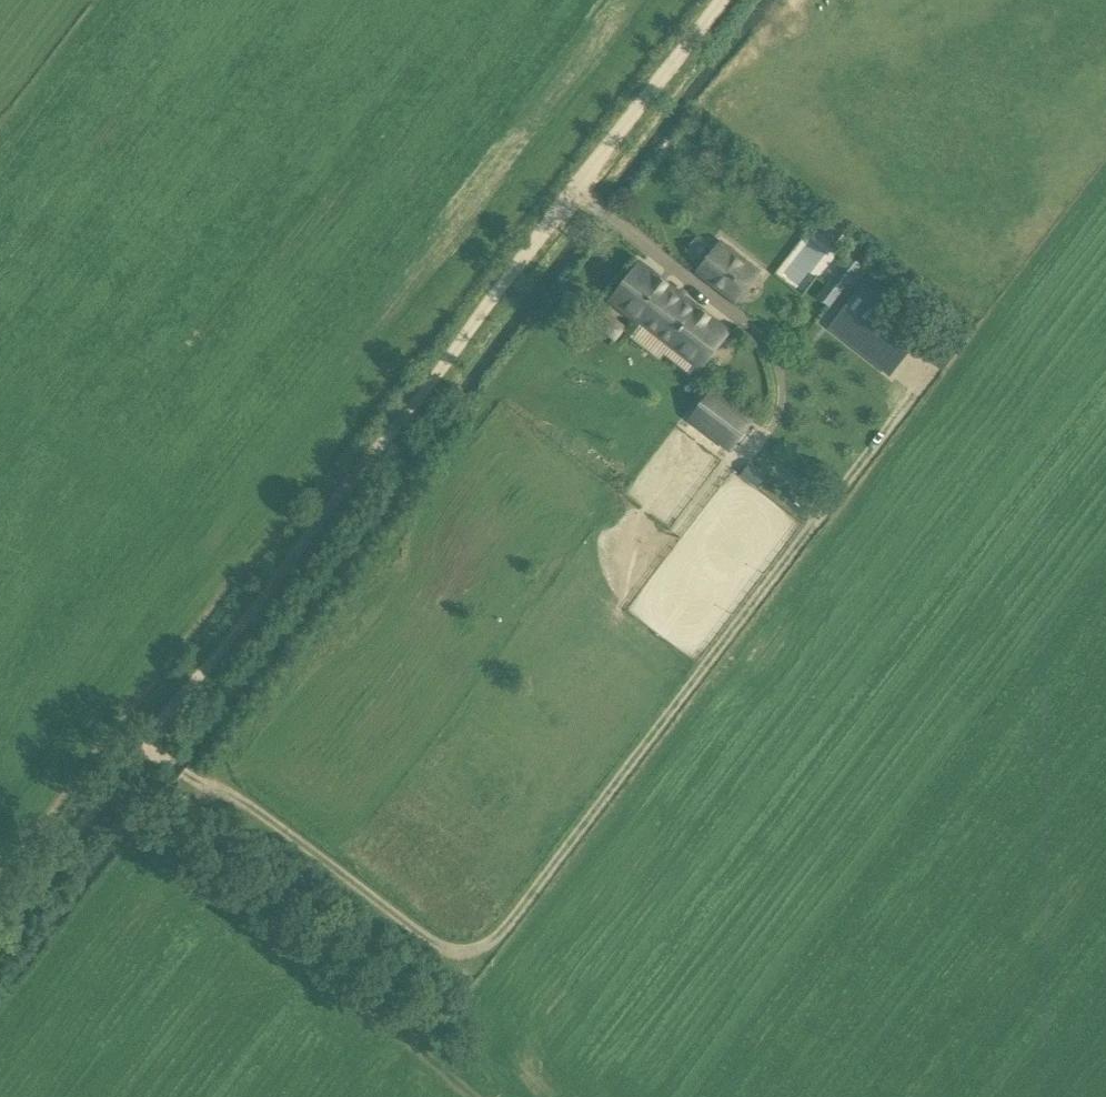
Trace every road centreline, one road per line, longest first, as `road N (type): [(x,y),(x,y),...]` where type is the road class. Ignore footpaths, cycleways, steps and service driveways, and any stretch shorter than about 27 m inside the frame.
road 1 (track): [(0,933),(721,0)]

